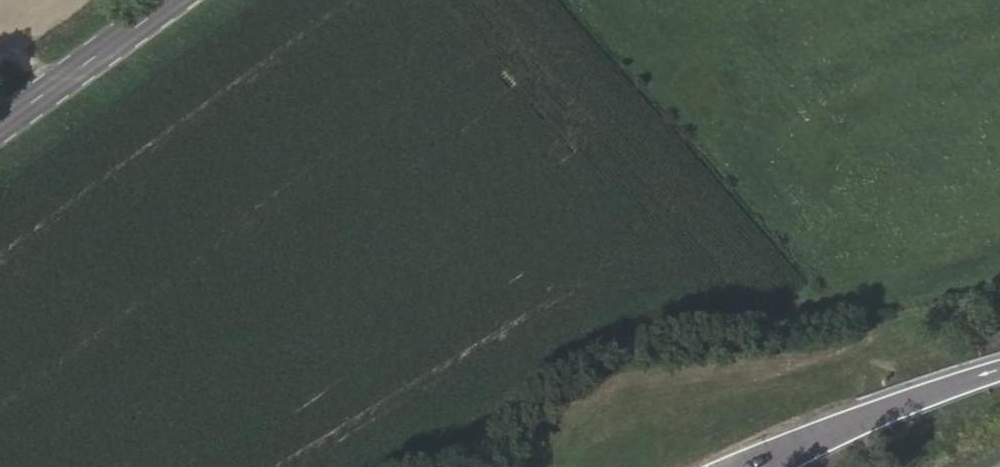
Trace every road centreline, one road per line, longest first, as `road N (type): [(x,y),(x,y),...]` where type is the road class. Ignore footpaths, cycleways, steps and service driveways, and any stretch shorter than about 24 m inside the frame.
road 1 (secondary): [(168,0),(0,123)]

